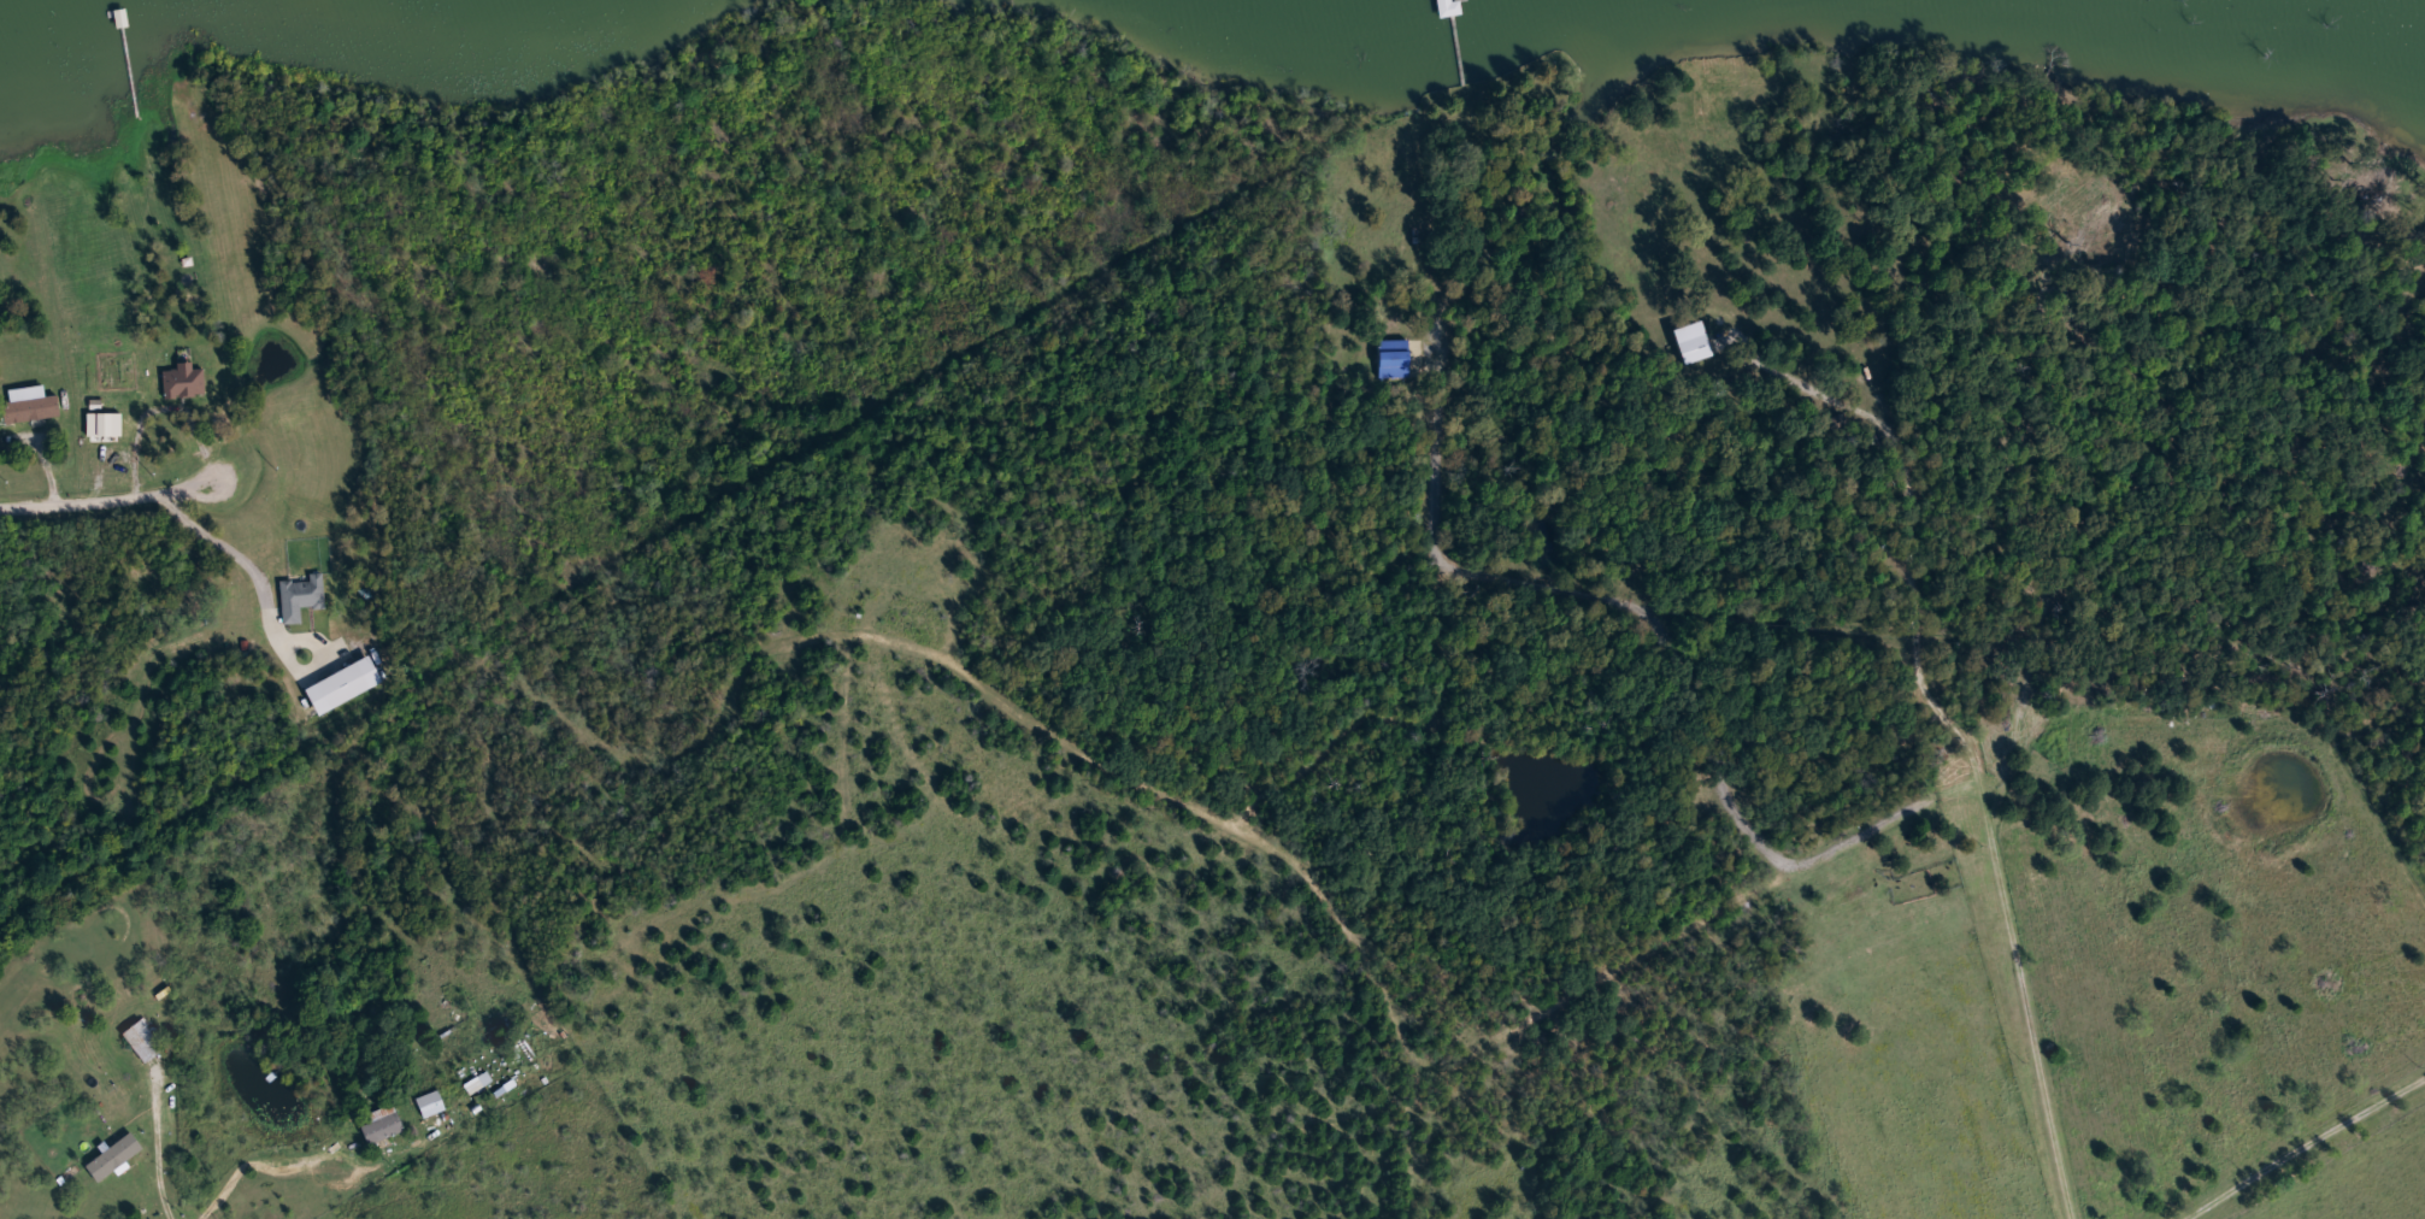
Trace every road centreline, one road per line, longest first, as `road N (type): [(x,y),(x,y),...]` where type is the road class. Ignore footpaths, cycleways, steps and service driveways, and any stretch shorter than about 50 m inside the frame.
road 1 (track): [(0,920),(196,806)]

